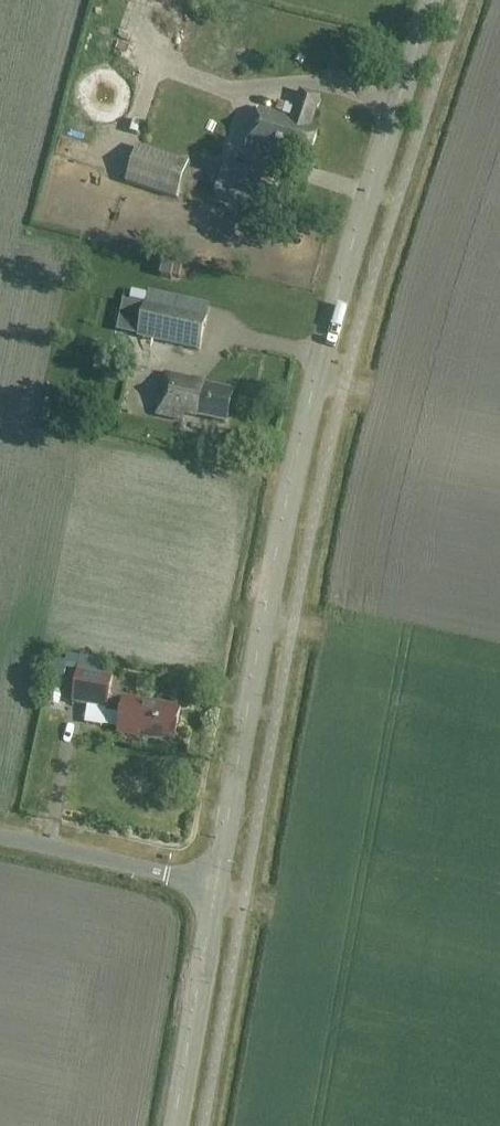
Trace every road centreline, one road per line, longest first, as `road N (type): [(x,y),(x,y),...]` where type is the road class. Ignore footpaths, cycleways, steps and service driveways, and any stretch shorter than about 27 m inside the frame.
road 1 (tertiary): [(214,885),(321,355),(431,0)]
road 2 (tertiary): [(174,1125),(214,885)]
road 3 (unclassified): [(214,885),(0,835)]

